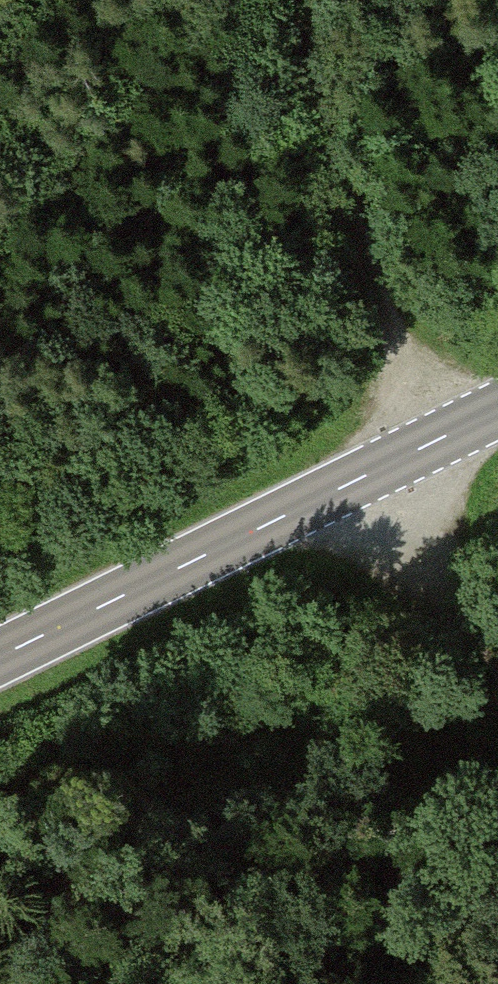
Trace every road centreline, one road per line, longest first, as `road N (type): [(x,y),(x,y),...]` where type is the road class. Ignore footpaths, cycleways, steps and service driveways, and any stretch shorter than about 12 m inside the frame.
road 1 (tertiary): [(497,423),(0,667)]
road 2 (track): [(431,455),(317,0)]
road 3 (track): [(431,455),(448,563),(497,703)]

